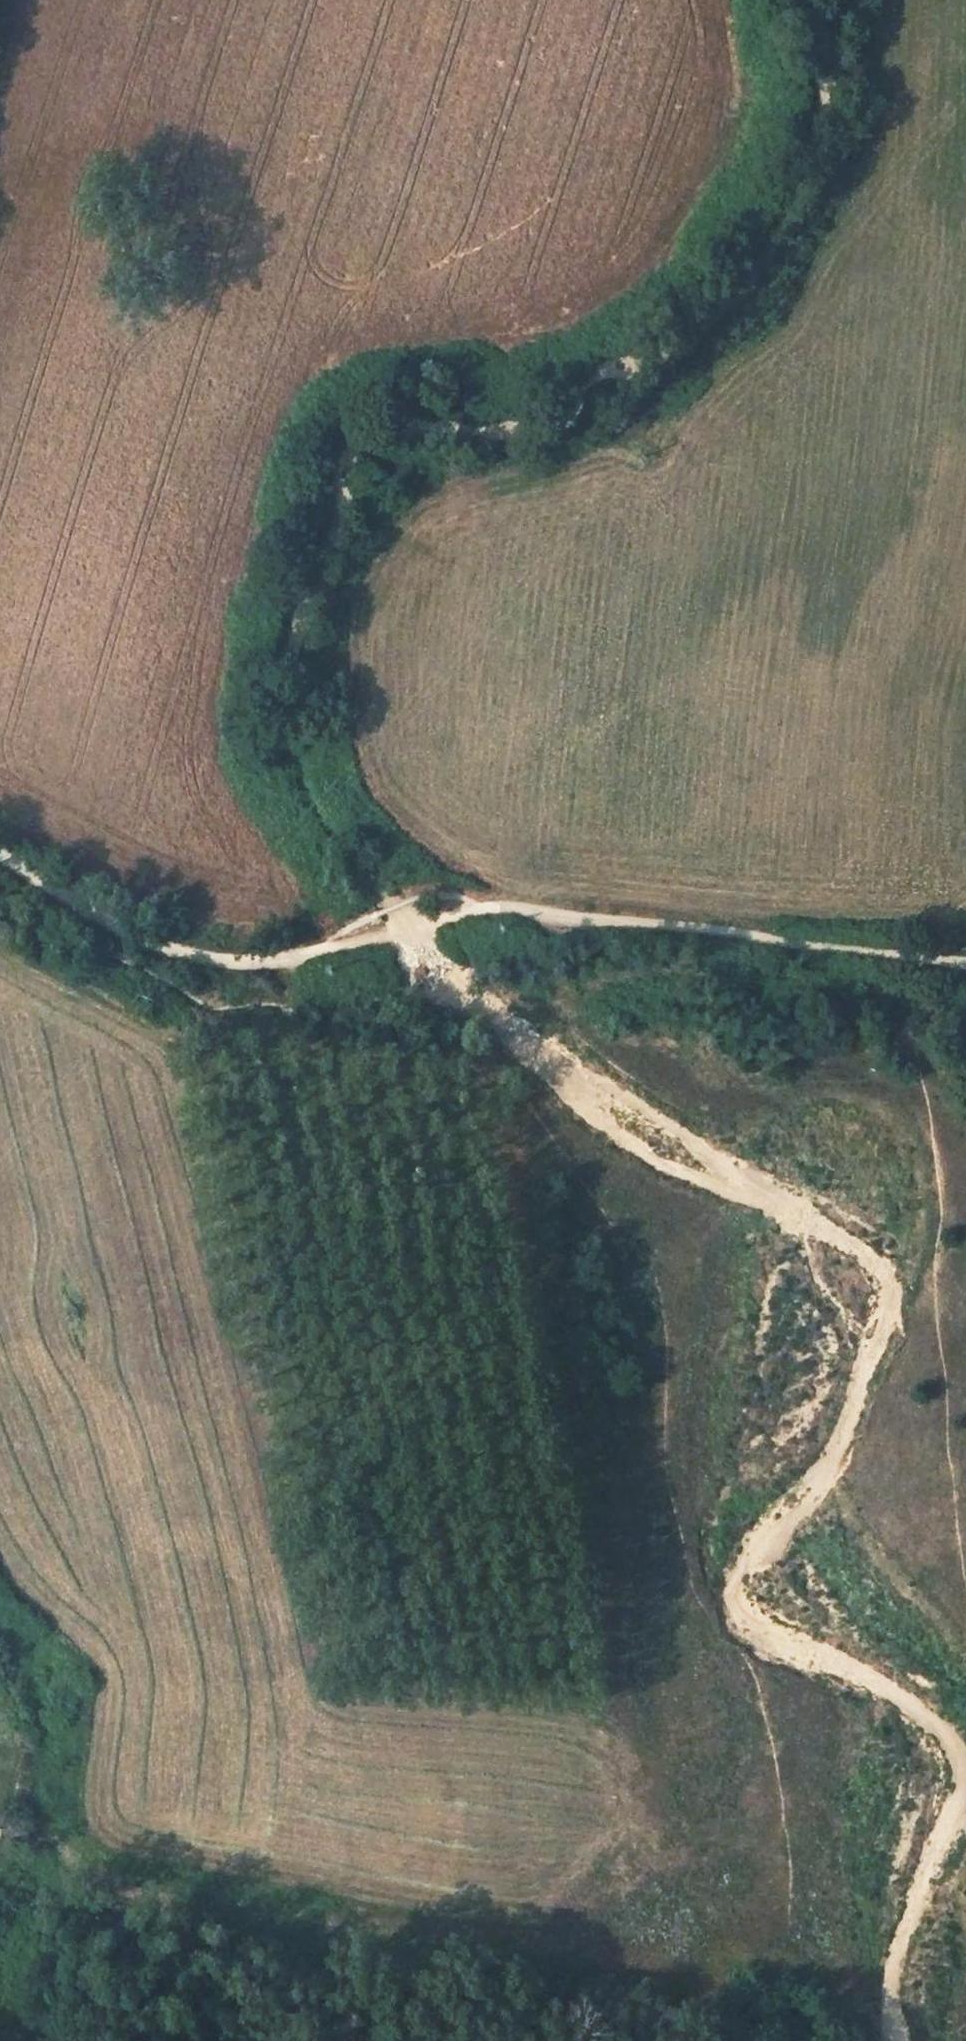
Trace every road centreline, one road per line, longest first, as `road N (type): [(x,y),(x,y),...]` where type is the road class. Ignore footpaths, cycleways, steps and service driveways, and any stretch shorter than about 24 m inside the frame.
road 1 (track): [(965,963),(488,906),(446,918)]
road 2 (track): [(374,943),(292,959),(188,957),(0,853)]

